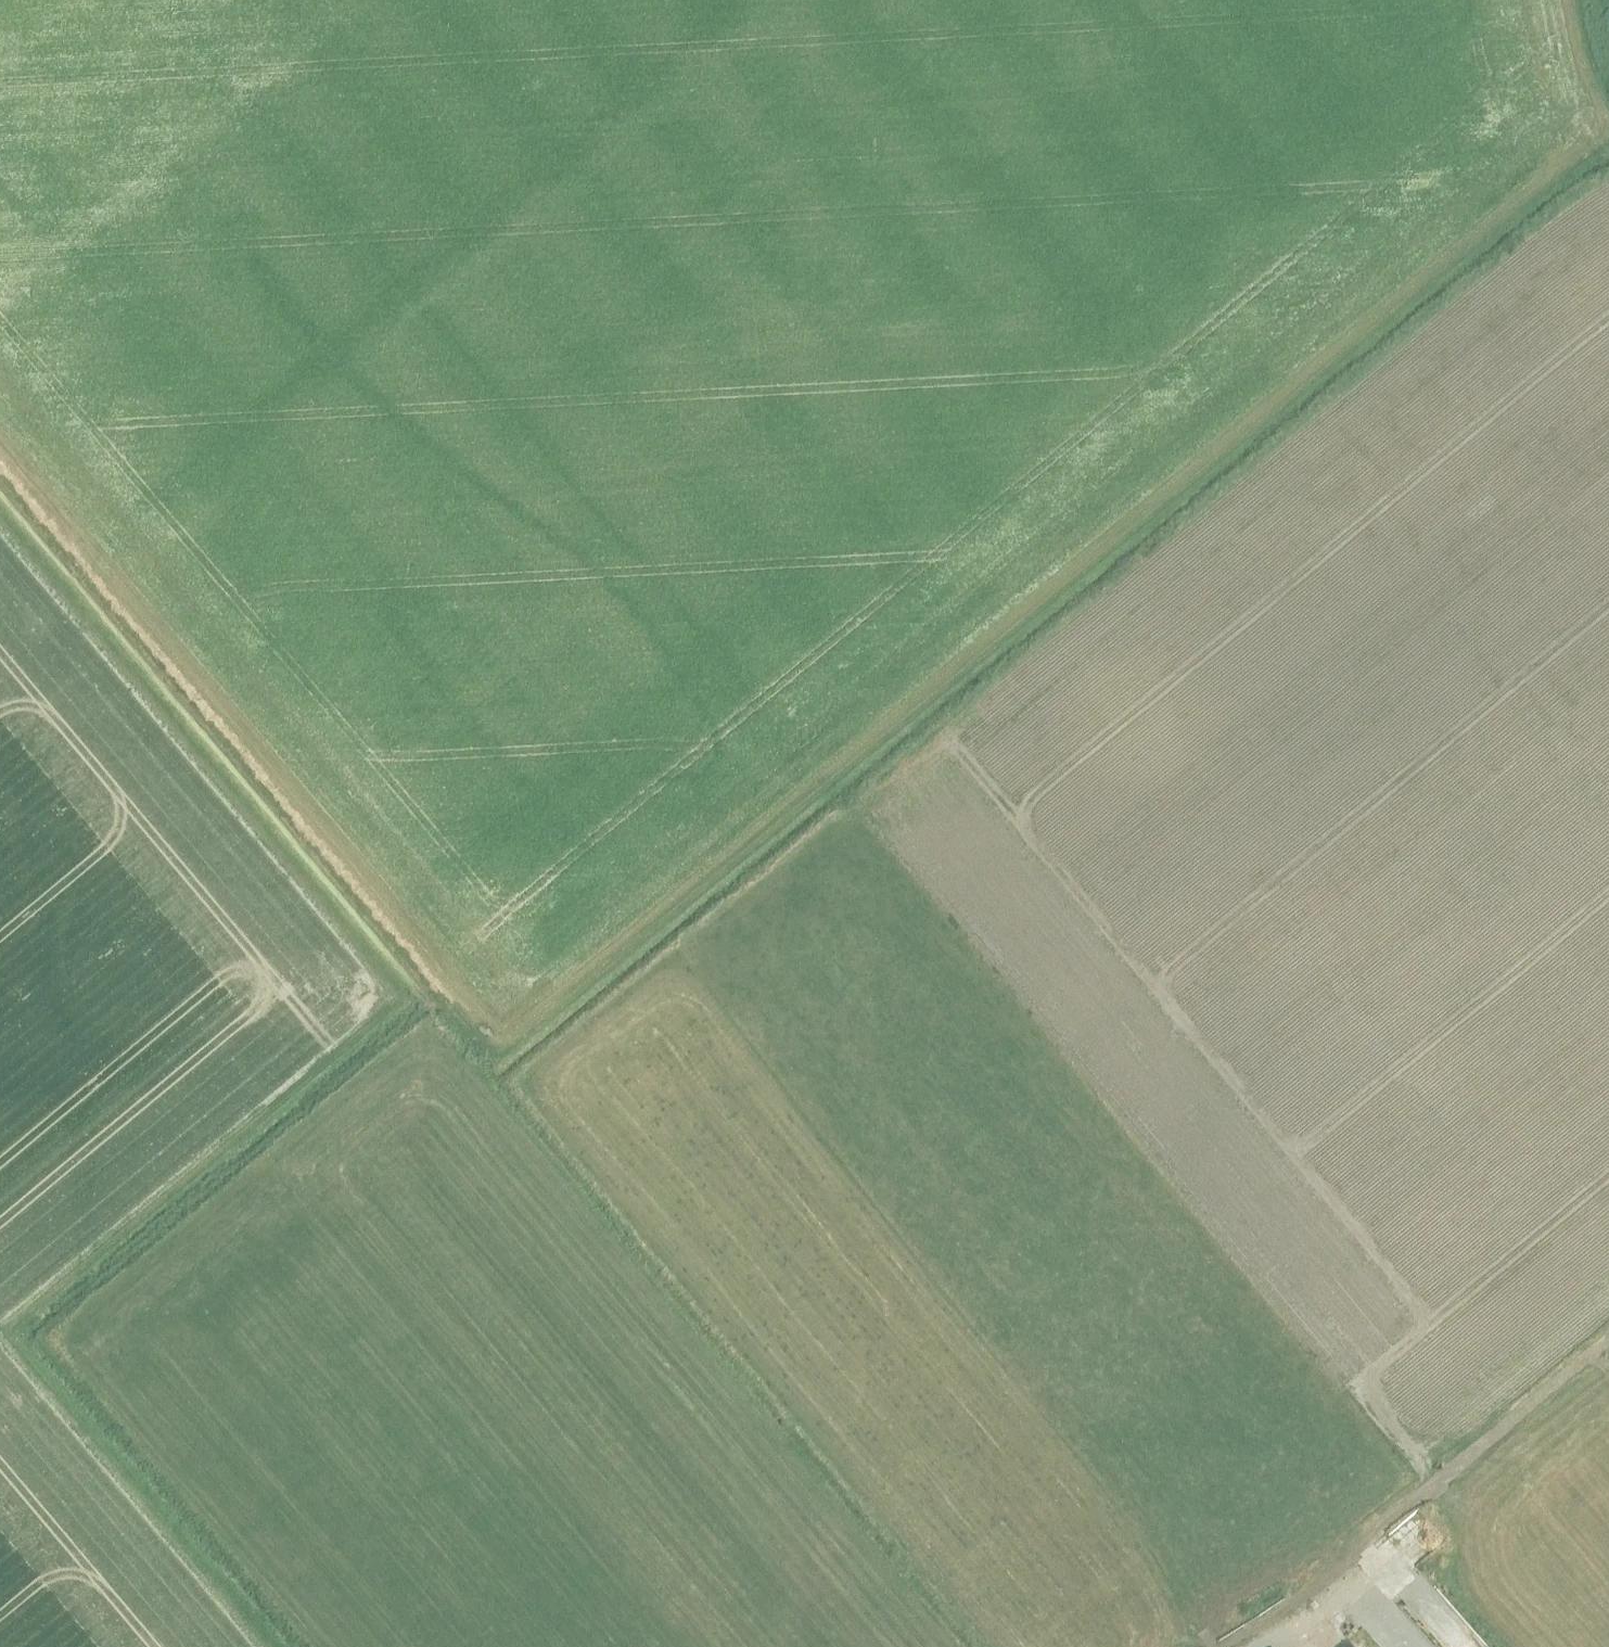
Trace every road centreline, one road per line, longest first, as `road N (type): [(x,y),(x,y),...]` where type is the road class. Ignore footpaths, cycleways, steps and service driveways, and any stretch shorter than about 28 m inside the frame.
road 1 (track): [(503,1058),(0,461)]

